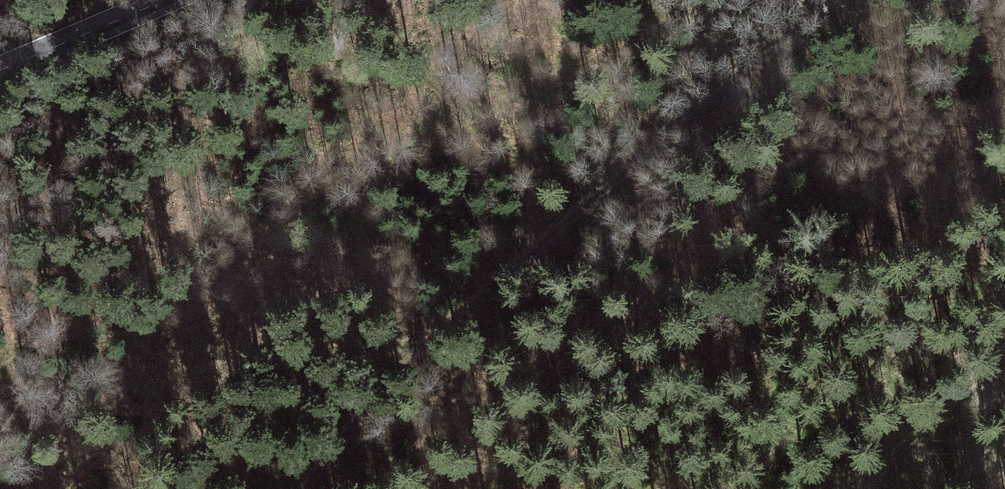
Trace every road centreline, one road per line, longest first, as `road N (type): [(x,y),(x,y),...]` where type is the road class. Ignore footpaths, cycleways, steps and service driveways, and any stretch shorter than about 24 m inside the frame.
road 1 (track): [(831,0),(418,351),(306,488)]
road 2 (track): [(856,488),(1004,347)]
road 3 (secondary): [(165,0),(0,70)]

